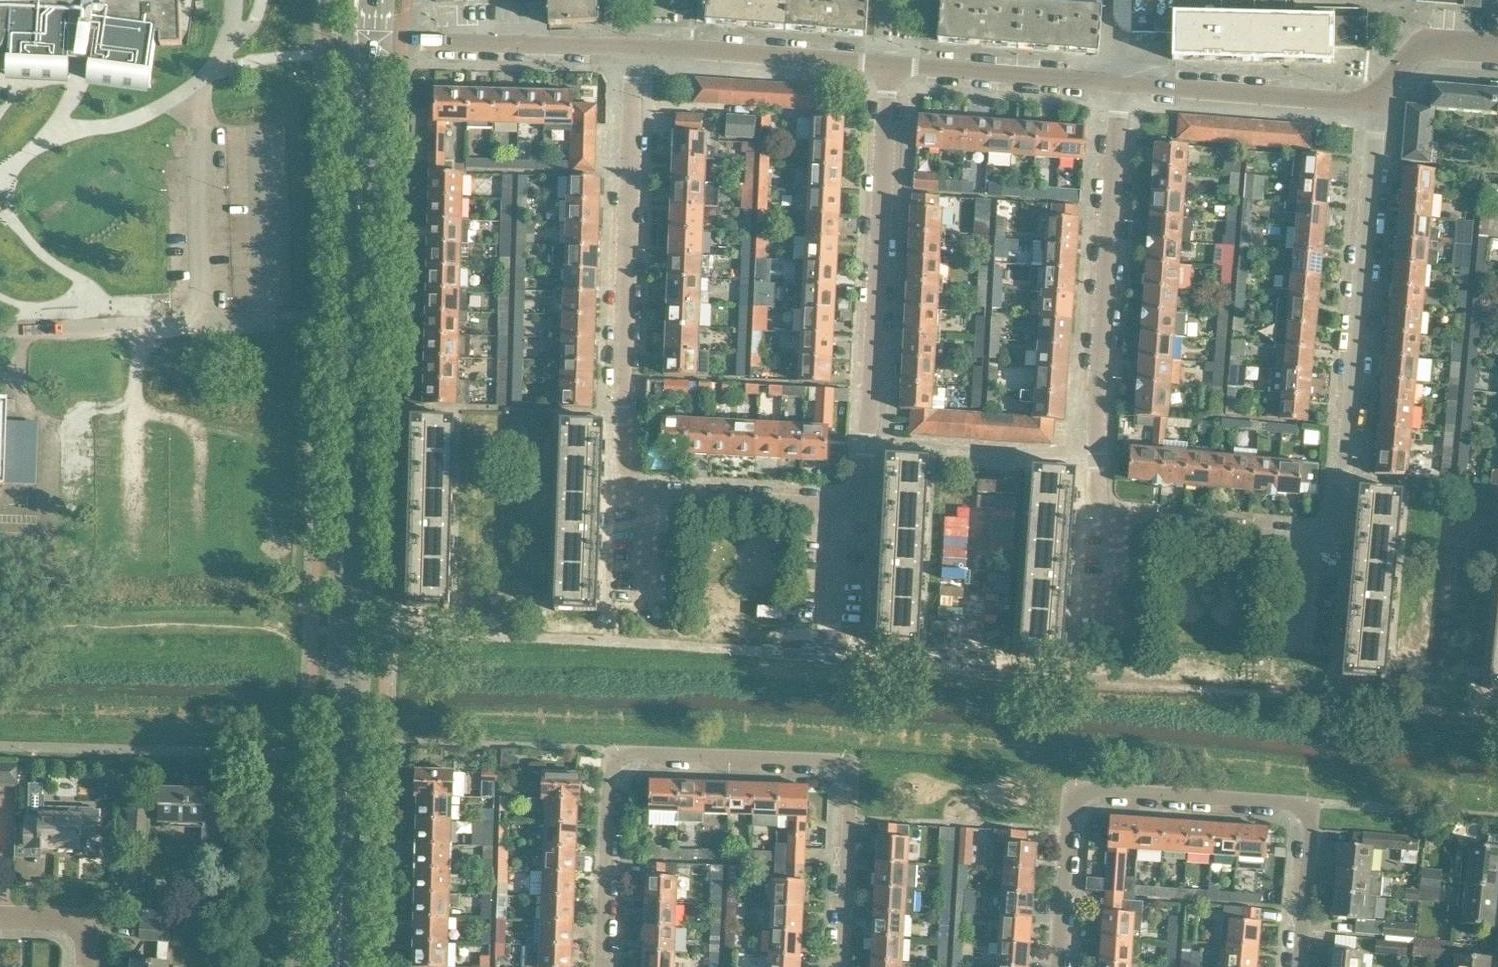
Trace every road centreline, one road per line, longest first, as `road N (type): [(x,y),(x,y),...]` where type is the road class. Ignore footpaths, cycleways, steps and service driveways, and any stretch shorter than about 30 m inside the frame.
road 1 (residential): [(890,65),(856,502),(837,510),(651,498),(628,488),(621,475),(633,48)]
road 2 (residential): [(1371,100),(1377,114),(1335,521),(1325,537),(1307,539),(1122,525),(1105,520),(1099,506),(1122,83)]
road 3 (tertiary): [(336,966),(360,45)]
road 4 (residential): [(840,966),(842,766),(634,753),(617,758),(611,771),(603,966)]
road 5 (residential): [(1298,966),(1310,829),(1302,808),(1100,791),(1070,807),(1059,966)]
road 6 (residential): [(633,48),(360,45)]
road 7 (residential): [(890,65),(633,48)]
road 8 (residential): [(1371,100),(1122,83)]
road 9 (residential): [(1122,83),(890,65)]
road 10 (residential): [(1497,45),(1425,50),(1371,100)]

